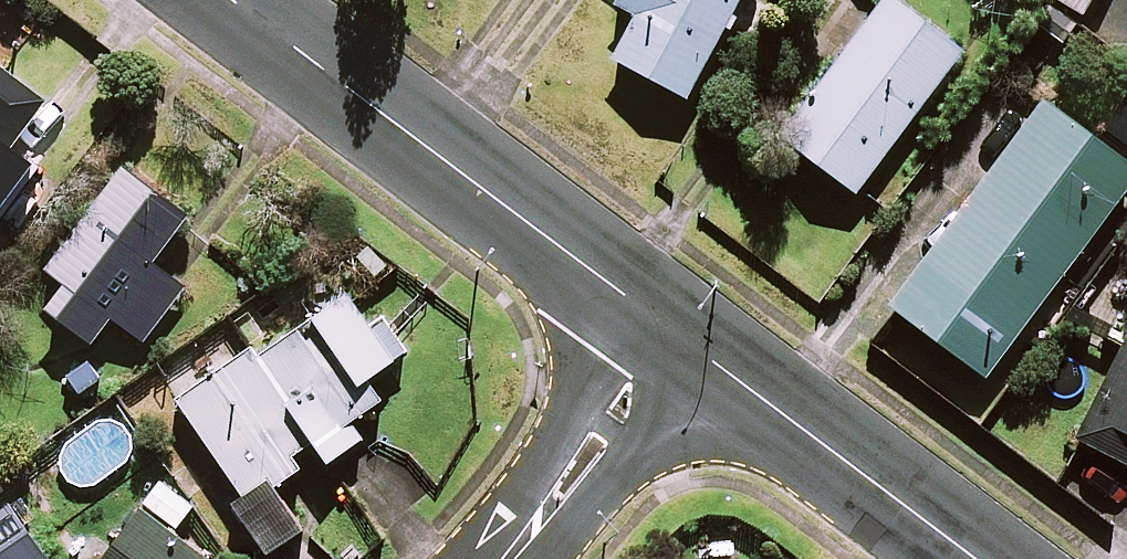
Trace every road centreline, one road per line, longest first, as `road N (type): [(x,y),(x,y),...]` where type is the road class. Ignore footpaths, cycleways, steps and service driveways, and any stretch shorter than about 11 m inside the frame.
road 1 (tertiary): [(230,0),(674,337)]
road 2 (tertiary): [(674,337),(970,558)]
road 3 (residential): [(510,558),(674,337)]

